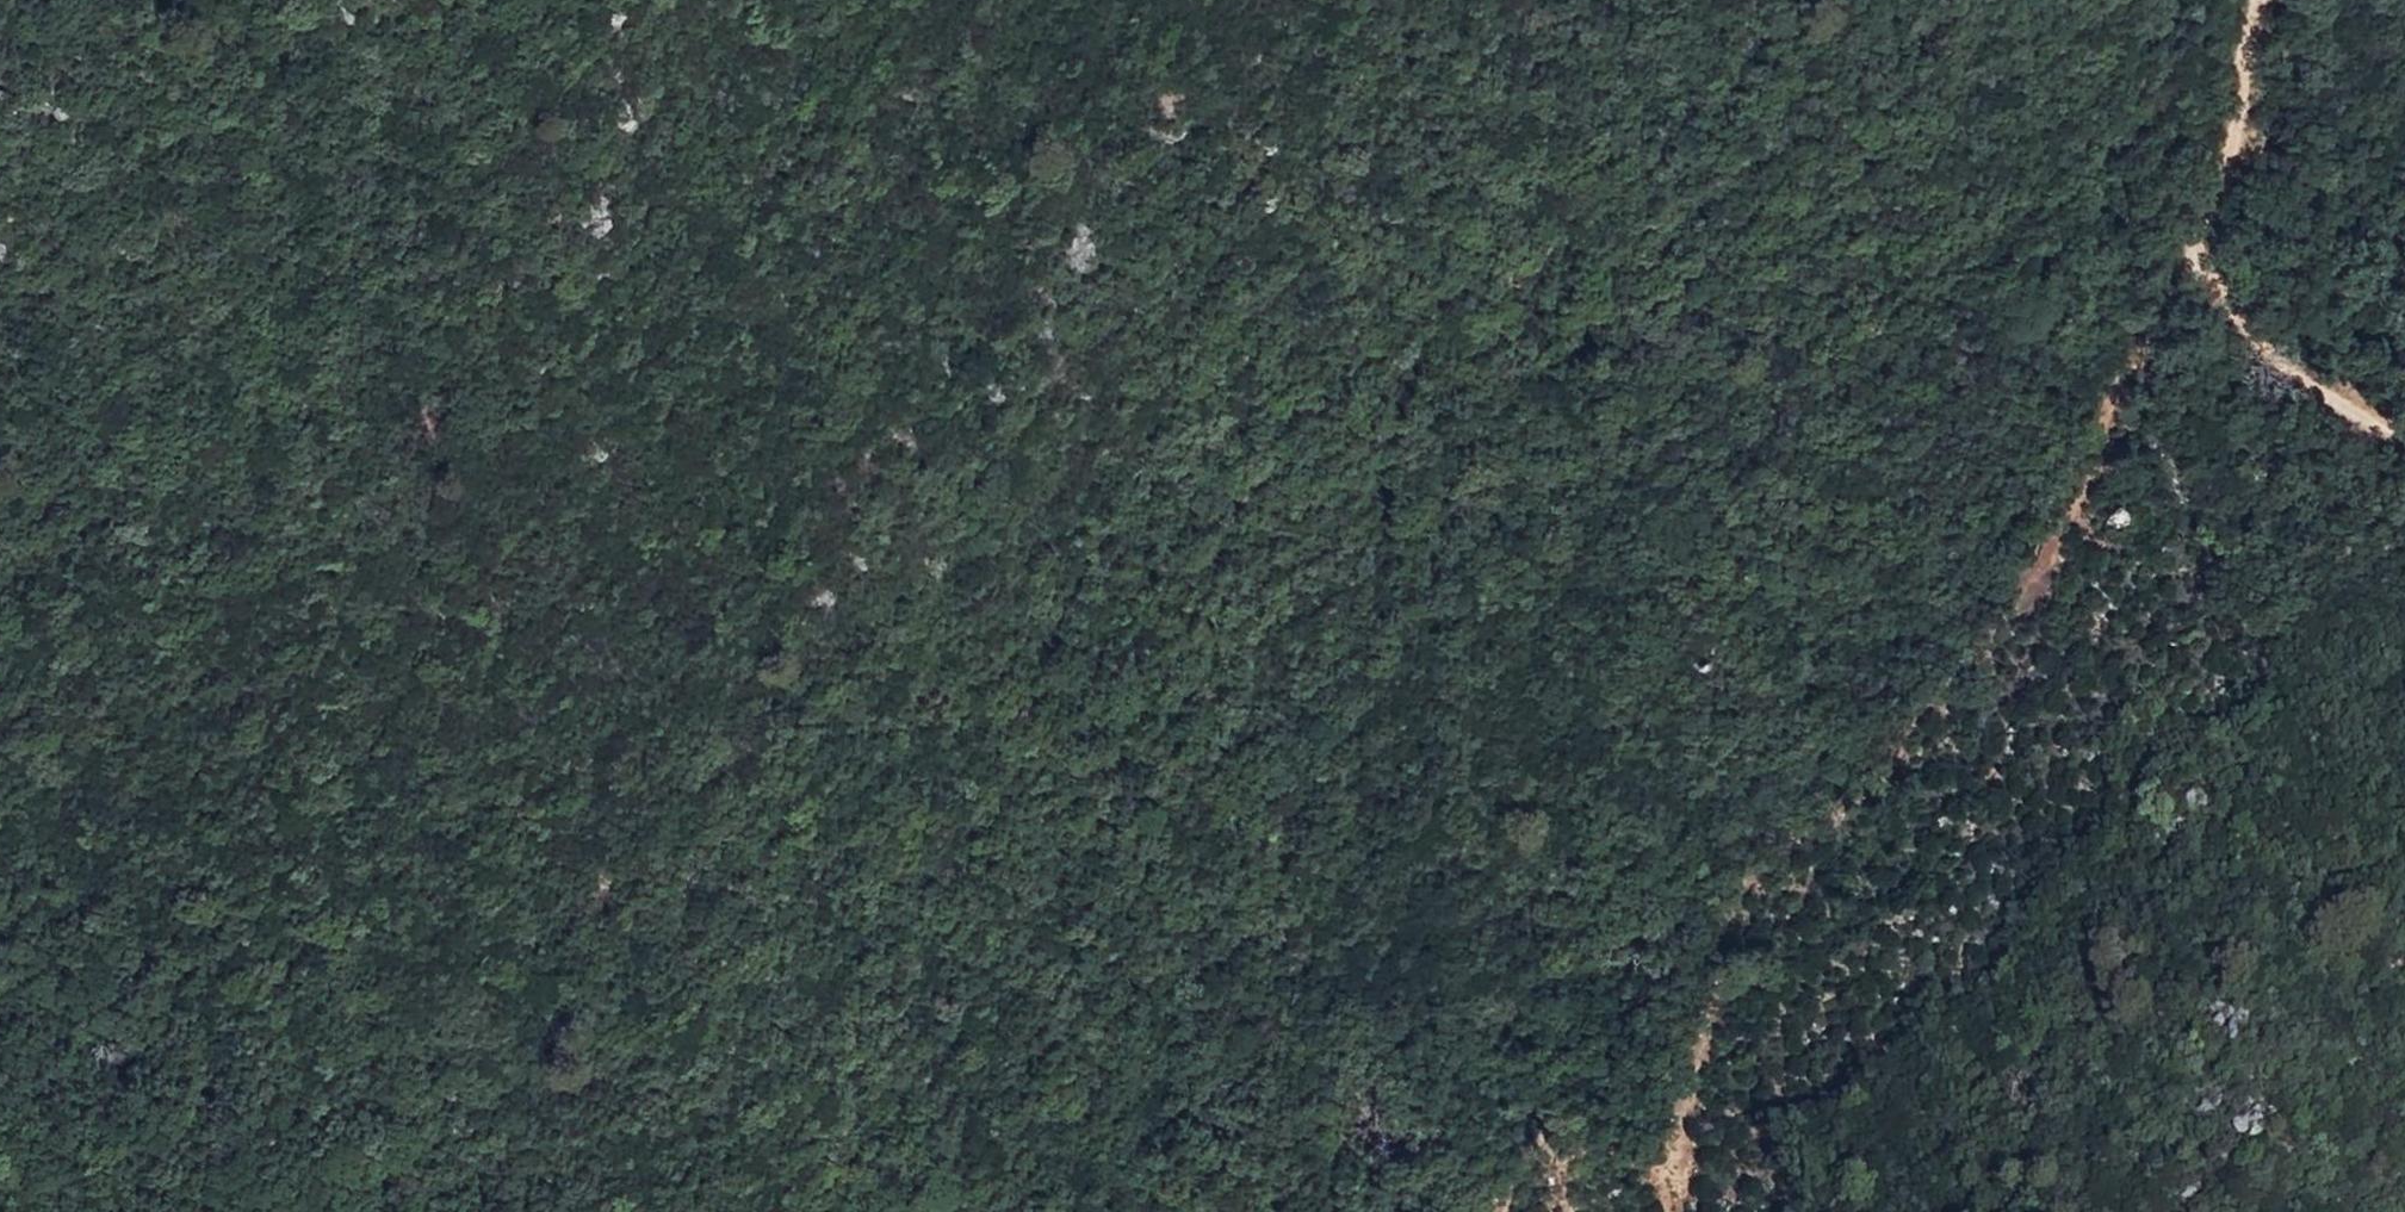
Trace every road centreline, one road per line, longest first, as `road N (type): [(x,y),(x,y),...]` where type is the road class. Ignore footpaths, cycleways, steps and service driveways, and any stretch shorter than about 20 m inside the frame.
road 1 (track): [(2404,452),(2203,281),(2189,218),(2231,109),(2241,46),(2259,0)]

